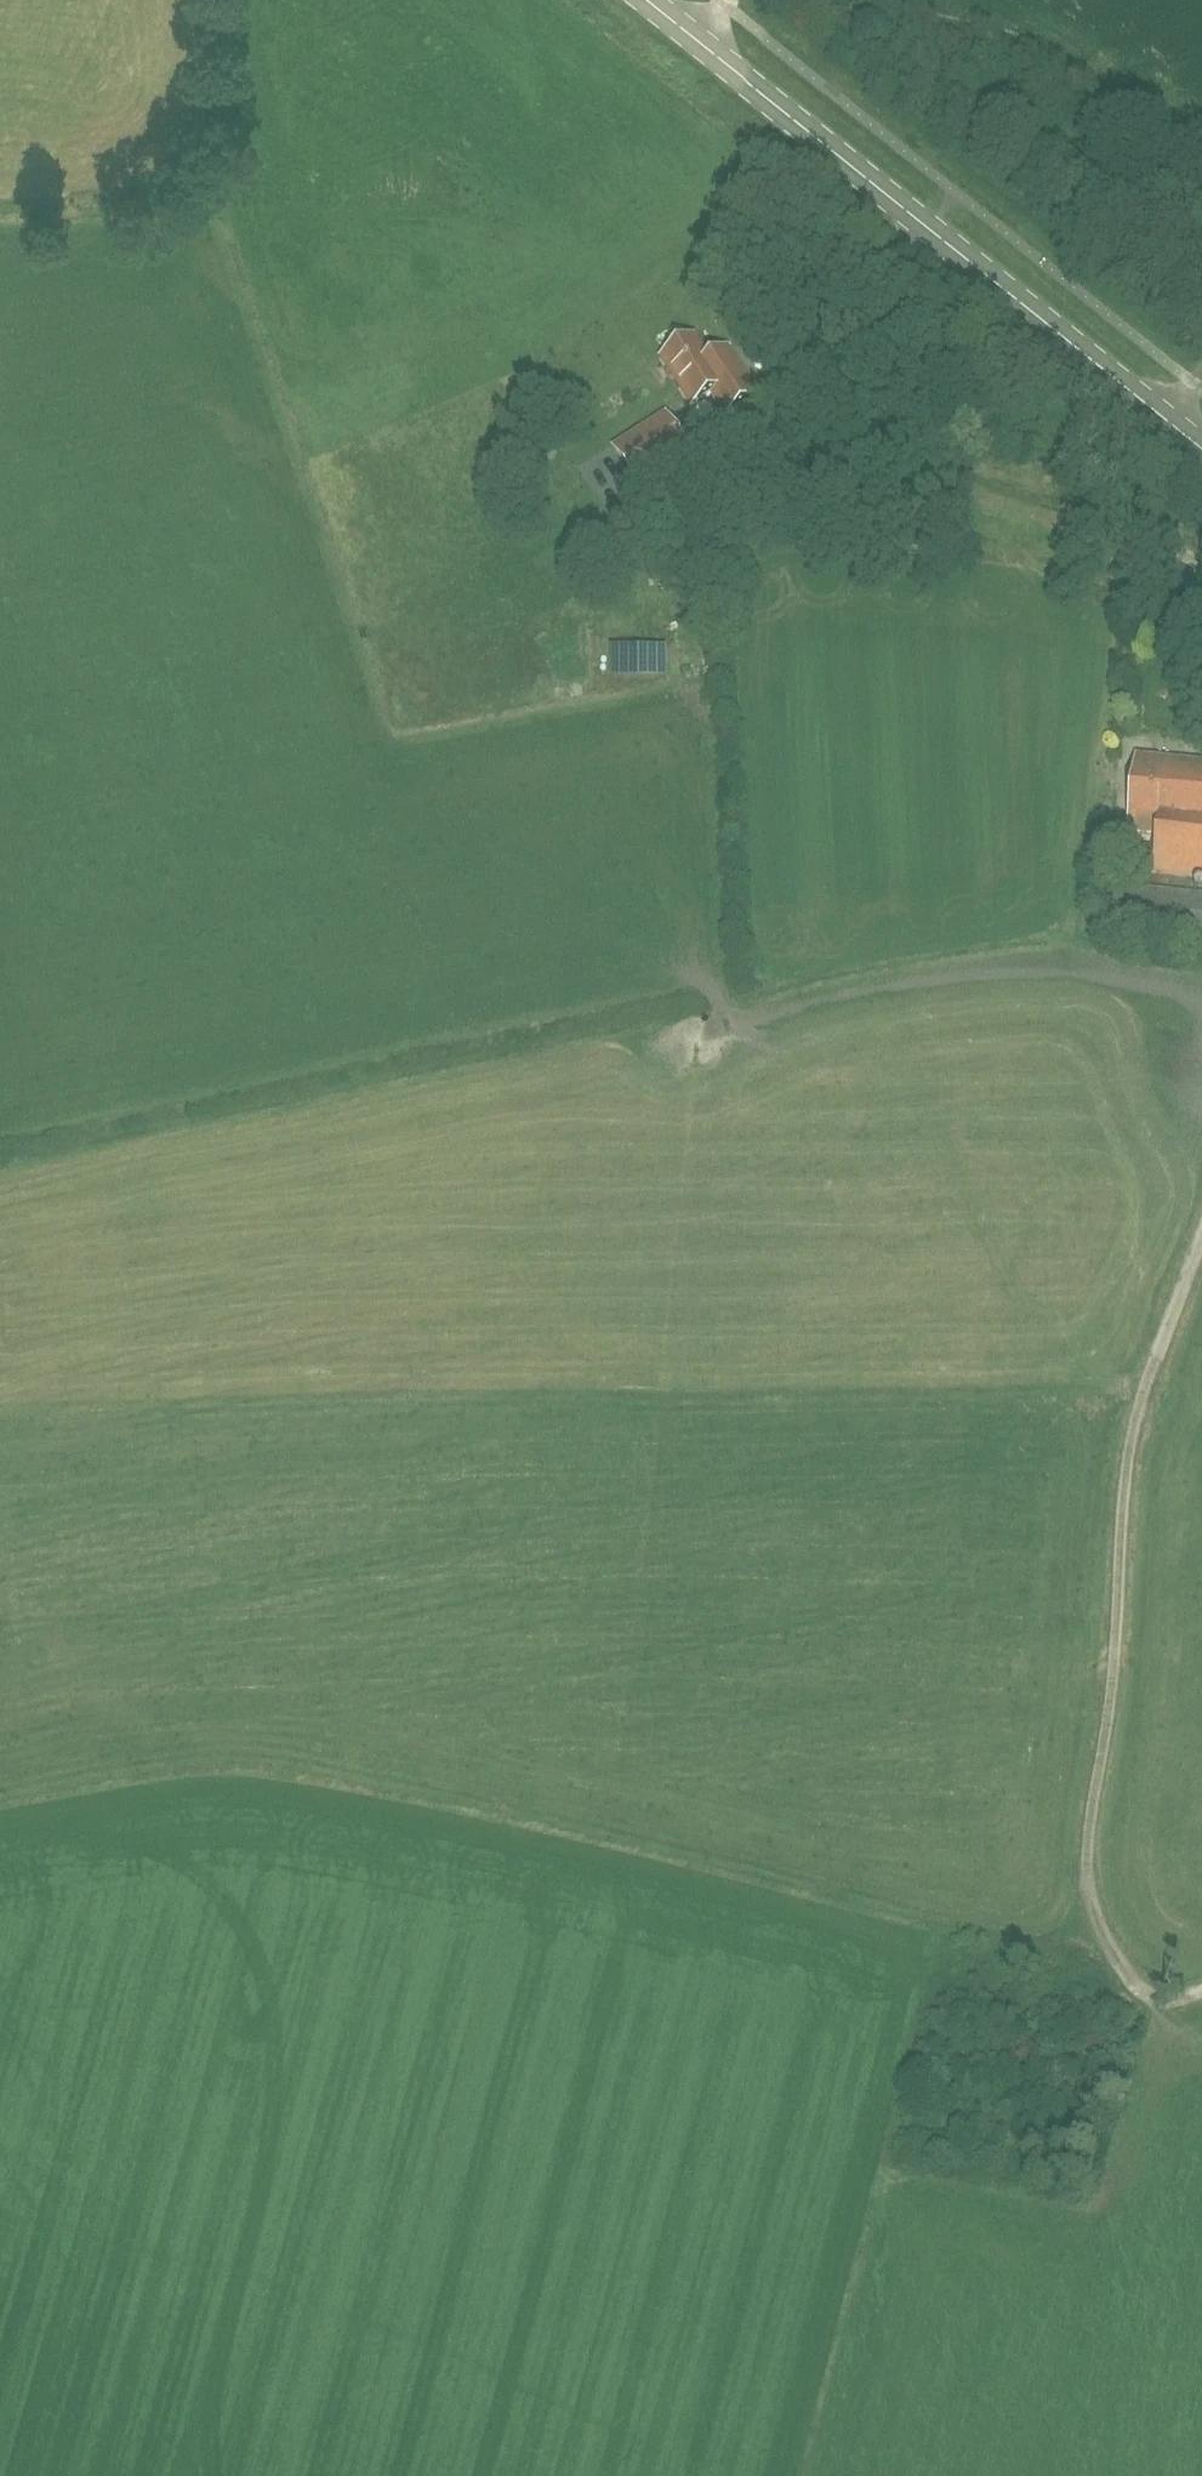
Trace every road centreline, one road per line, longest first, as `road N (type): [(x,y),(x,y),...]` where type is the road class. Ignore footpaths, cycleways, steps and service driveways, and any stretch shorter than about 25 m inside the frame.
road 1 (secondary): [(1201,450),(644,0)]

